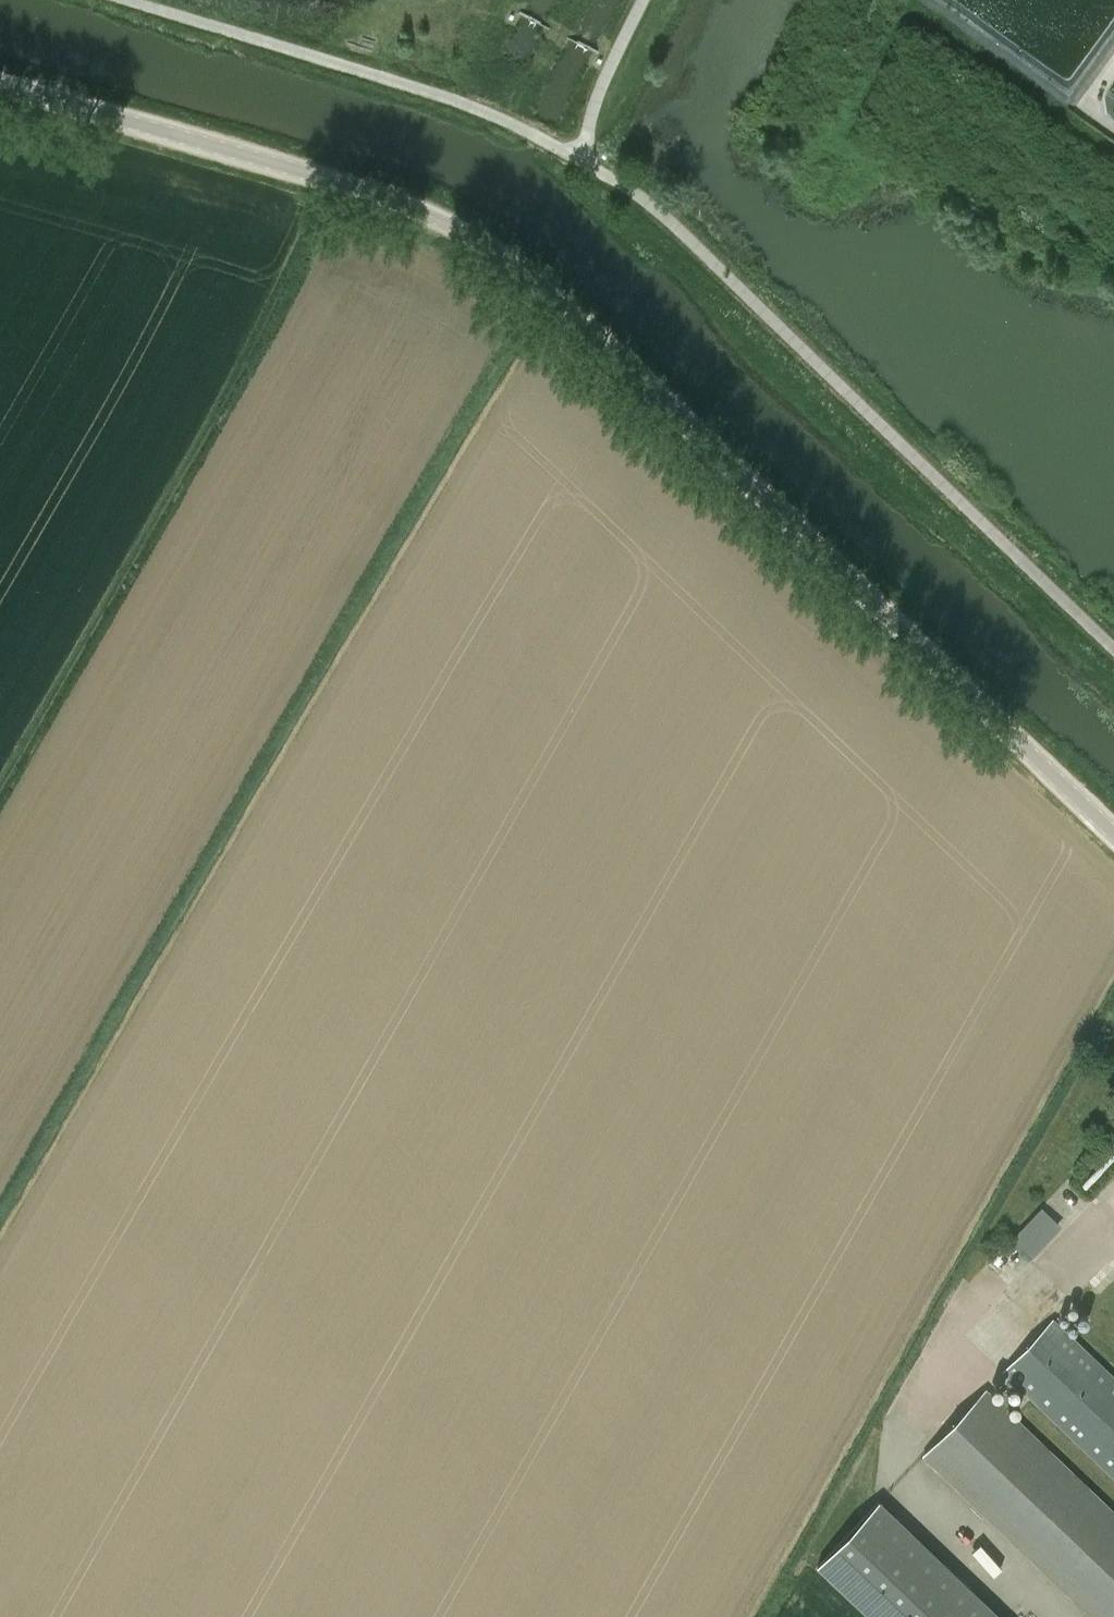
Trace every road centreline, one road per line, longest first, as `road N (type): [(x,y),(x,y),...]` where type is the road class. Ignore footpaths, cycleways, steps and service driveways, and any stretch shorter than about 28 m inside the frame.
road 1 (tertiary): [(1113,832),(558,299),(497,252),(434,216),(361,189),(0,84)]

